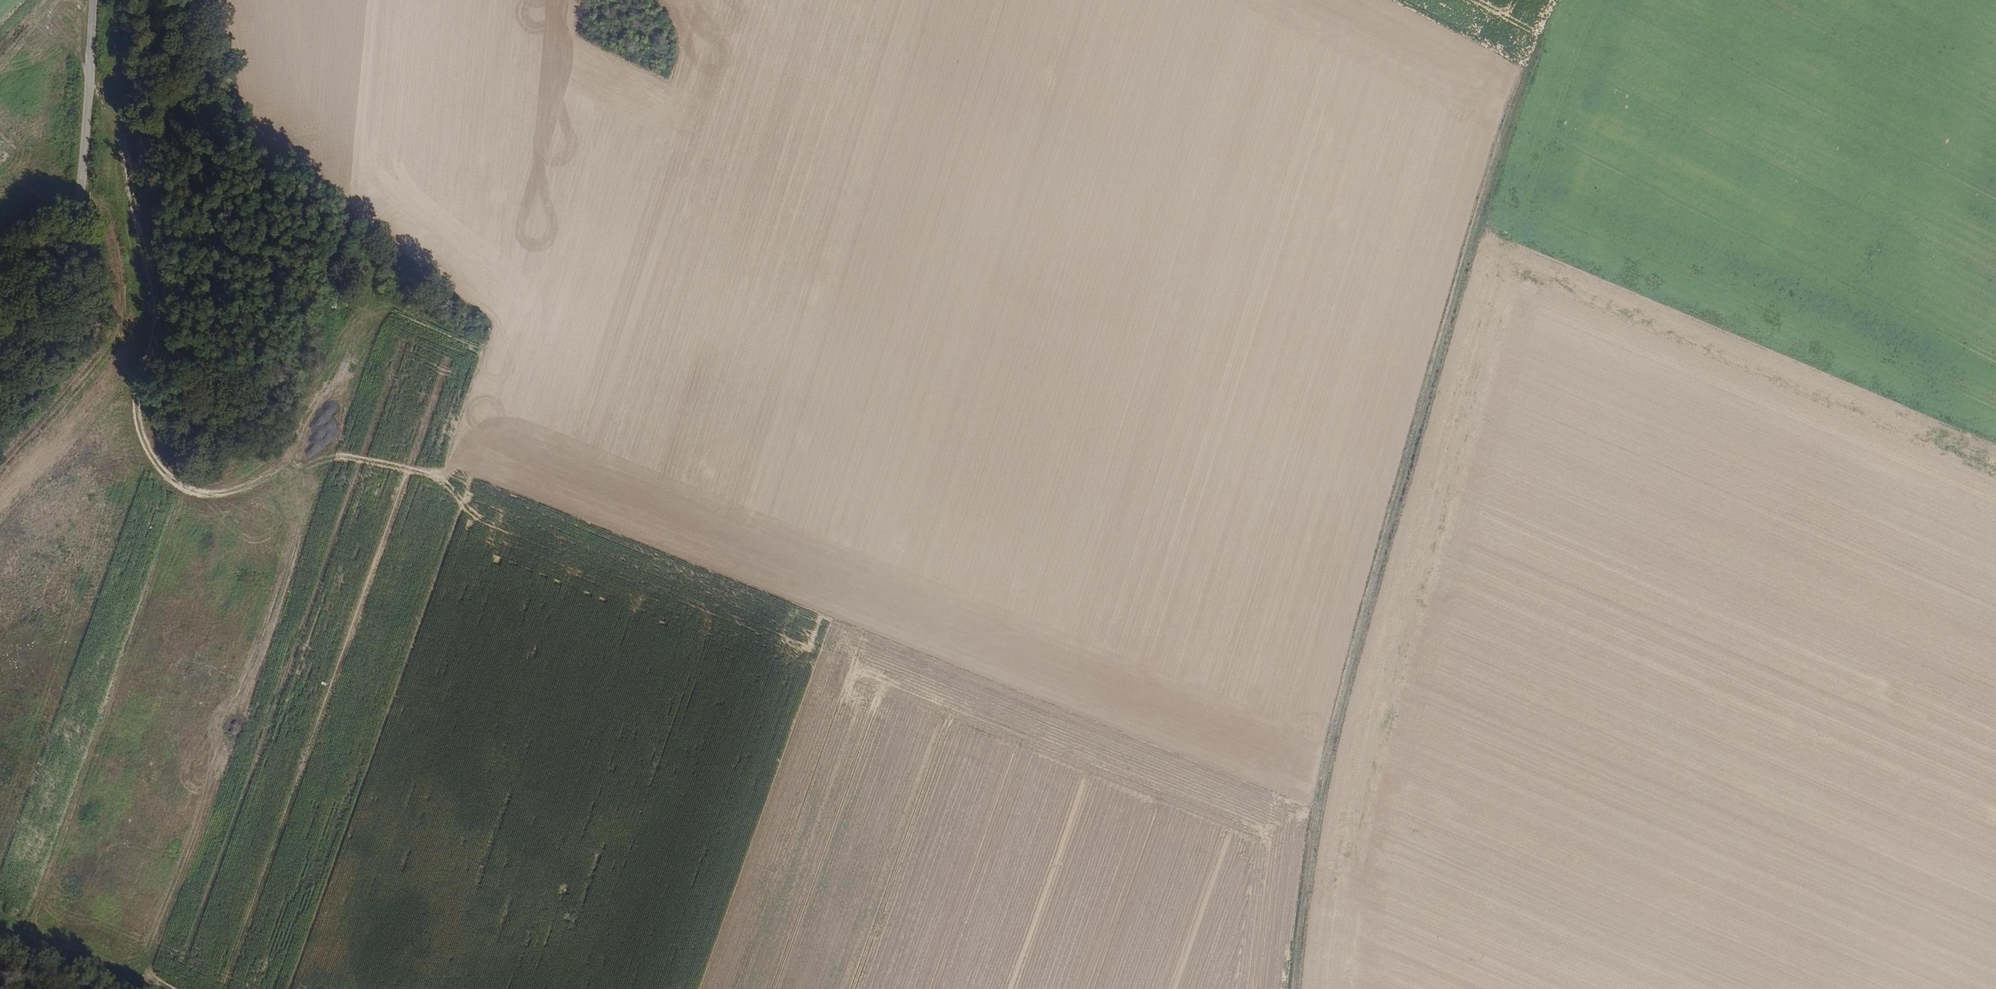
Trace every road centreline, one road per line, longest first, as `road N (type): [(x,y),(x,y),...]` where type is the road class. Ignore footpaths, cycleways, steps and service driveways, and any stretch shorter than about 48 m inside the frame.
road 1 (track): [(1296,988),(1319,806),(1343,702),(1484,188),(1542,34)]
road 2 (track): [(93,5),(121,35),(125,173),(148,272),(152,328),(133,387),(143,445),(178,487),(217,493),(246,482)]
road 3 (unclassified): [(0,371),(66,259),(82,172),(93,0)]

